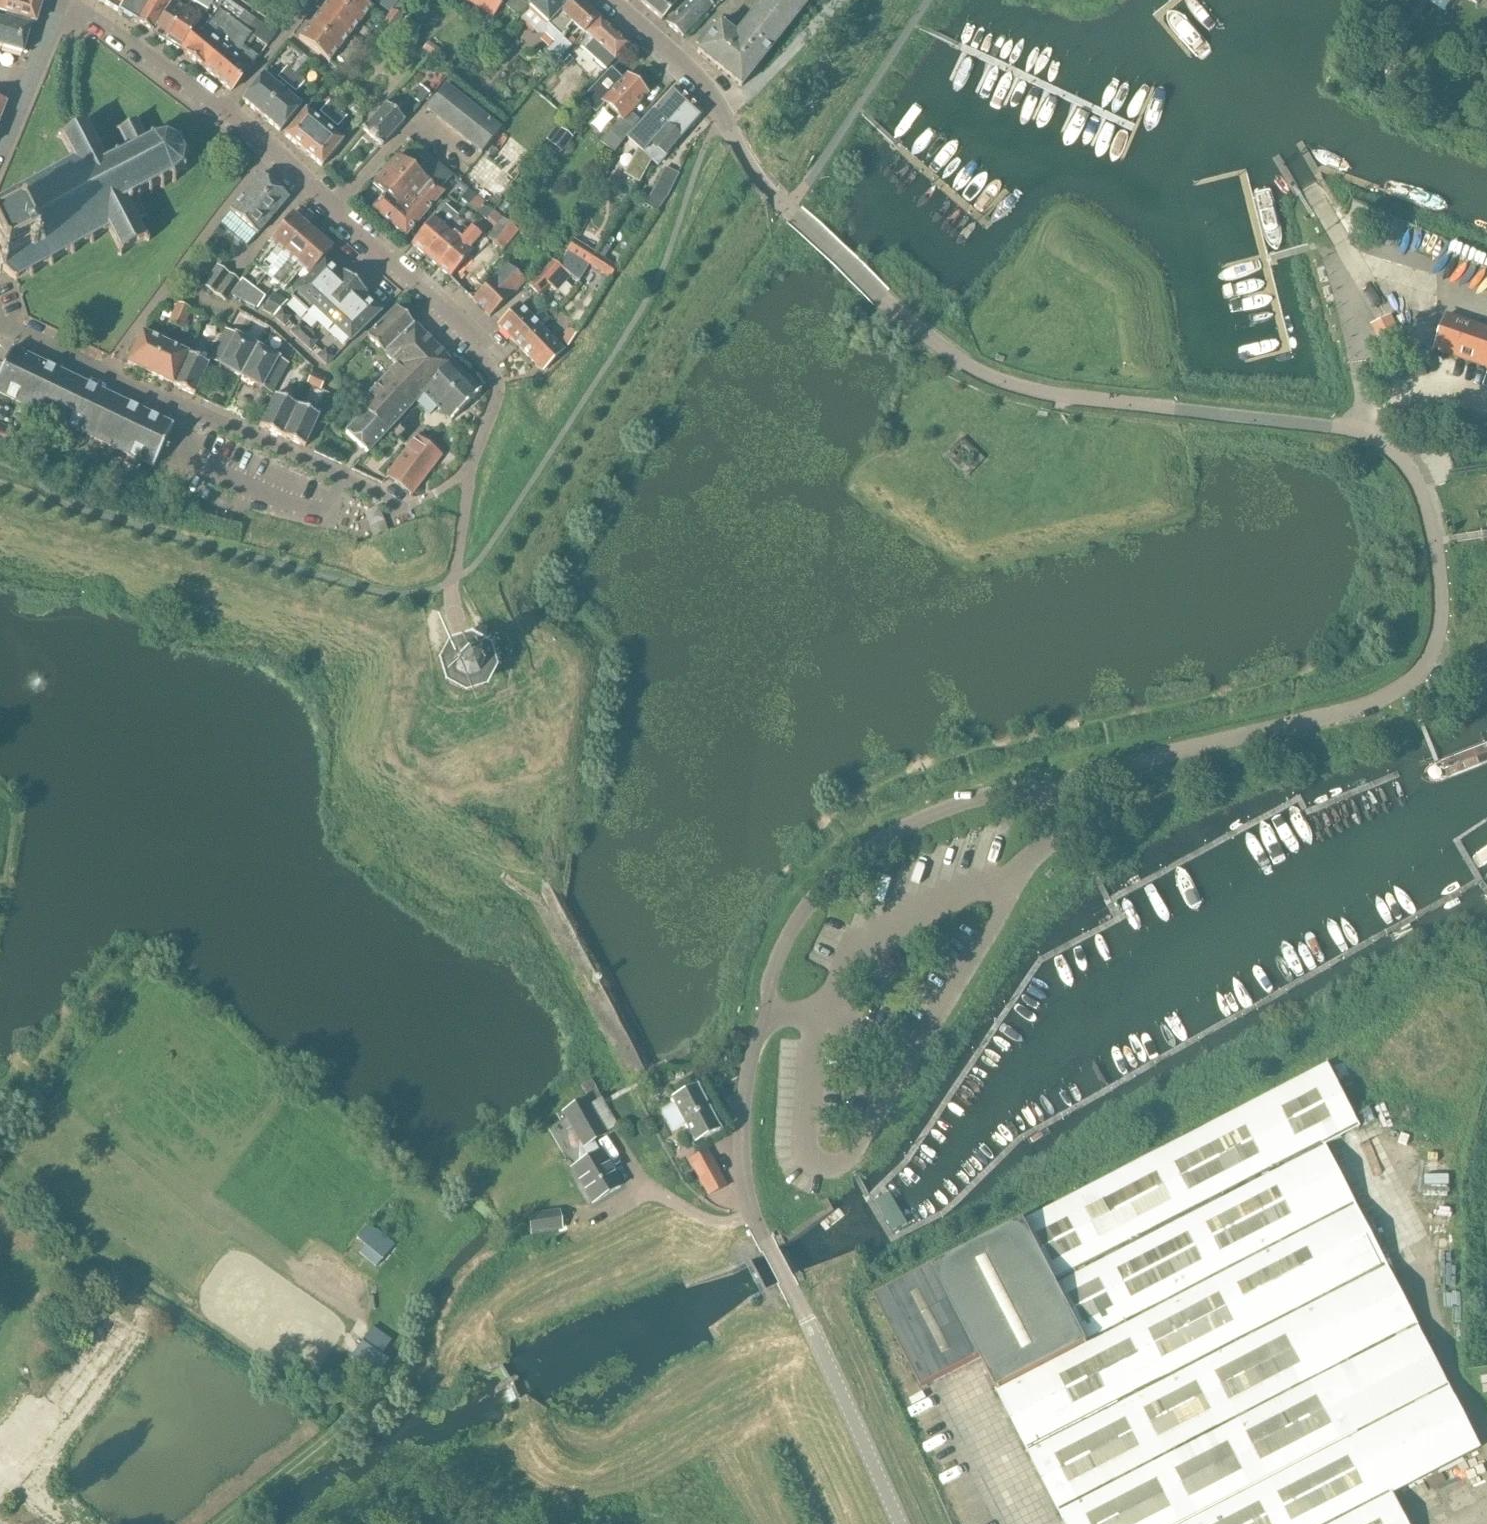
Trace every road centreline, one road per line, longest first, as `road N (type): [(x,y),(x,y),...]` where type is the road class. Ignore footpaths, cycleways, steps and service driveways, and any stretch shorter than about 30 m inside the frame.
road 1 (tertiary): [(904,1523),(767,1246),(744,1180),(747,1078),(771,1015),(768,983),(780,947),(848,863),(918,822),(1396,696),(1422,677),(1440,630),(1442,581),(1426,494),(1405,457),(1361,434)]
road 2 (tertiary): [(616,0),(691,64),(756,178),(882,297),(978,371),(1040,390),(1361,434)]
road 3 (residential): [(417,505),(395,504),(0,325)]
road 4 (residential): [(497,372),(481,339),(220,115)]
road 5 (unclassified): [(207,1523),(388,1382)]
road 6 (residential): [(220,115),(75,0)]
road 7 (track): [(728,119),(831,0)]
road 8 (residential): [(220,115),(313,0)]

